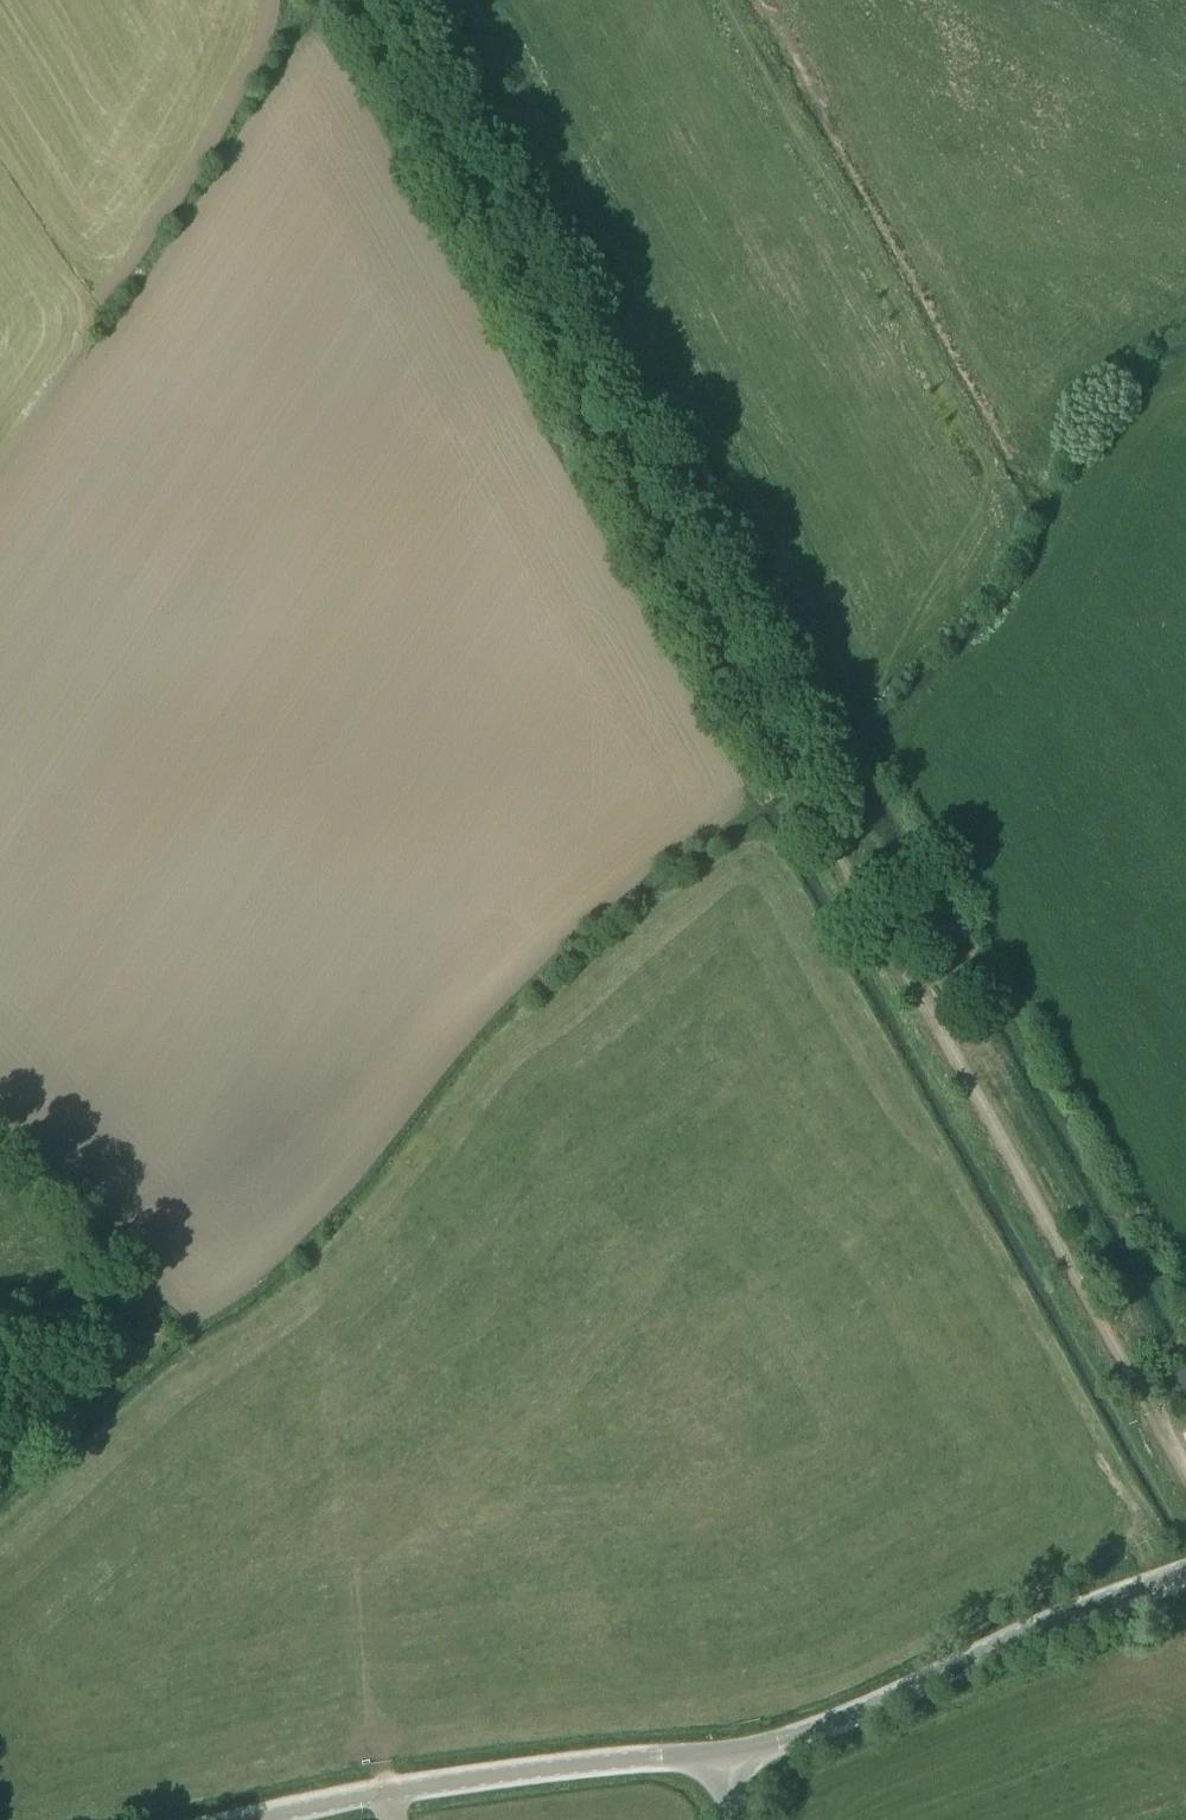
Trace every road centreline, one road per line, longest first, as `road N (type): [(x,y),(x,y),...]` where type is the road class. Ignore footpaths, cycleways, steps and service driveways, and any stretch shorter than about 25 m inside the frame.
road 1 (unclassified): [(1185,1565),(818,1737),(730,1758)]
road 2 (unclassified): [(730,1758),(563,1772),(265,1819)]

